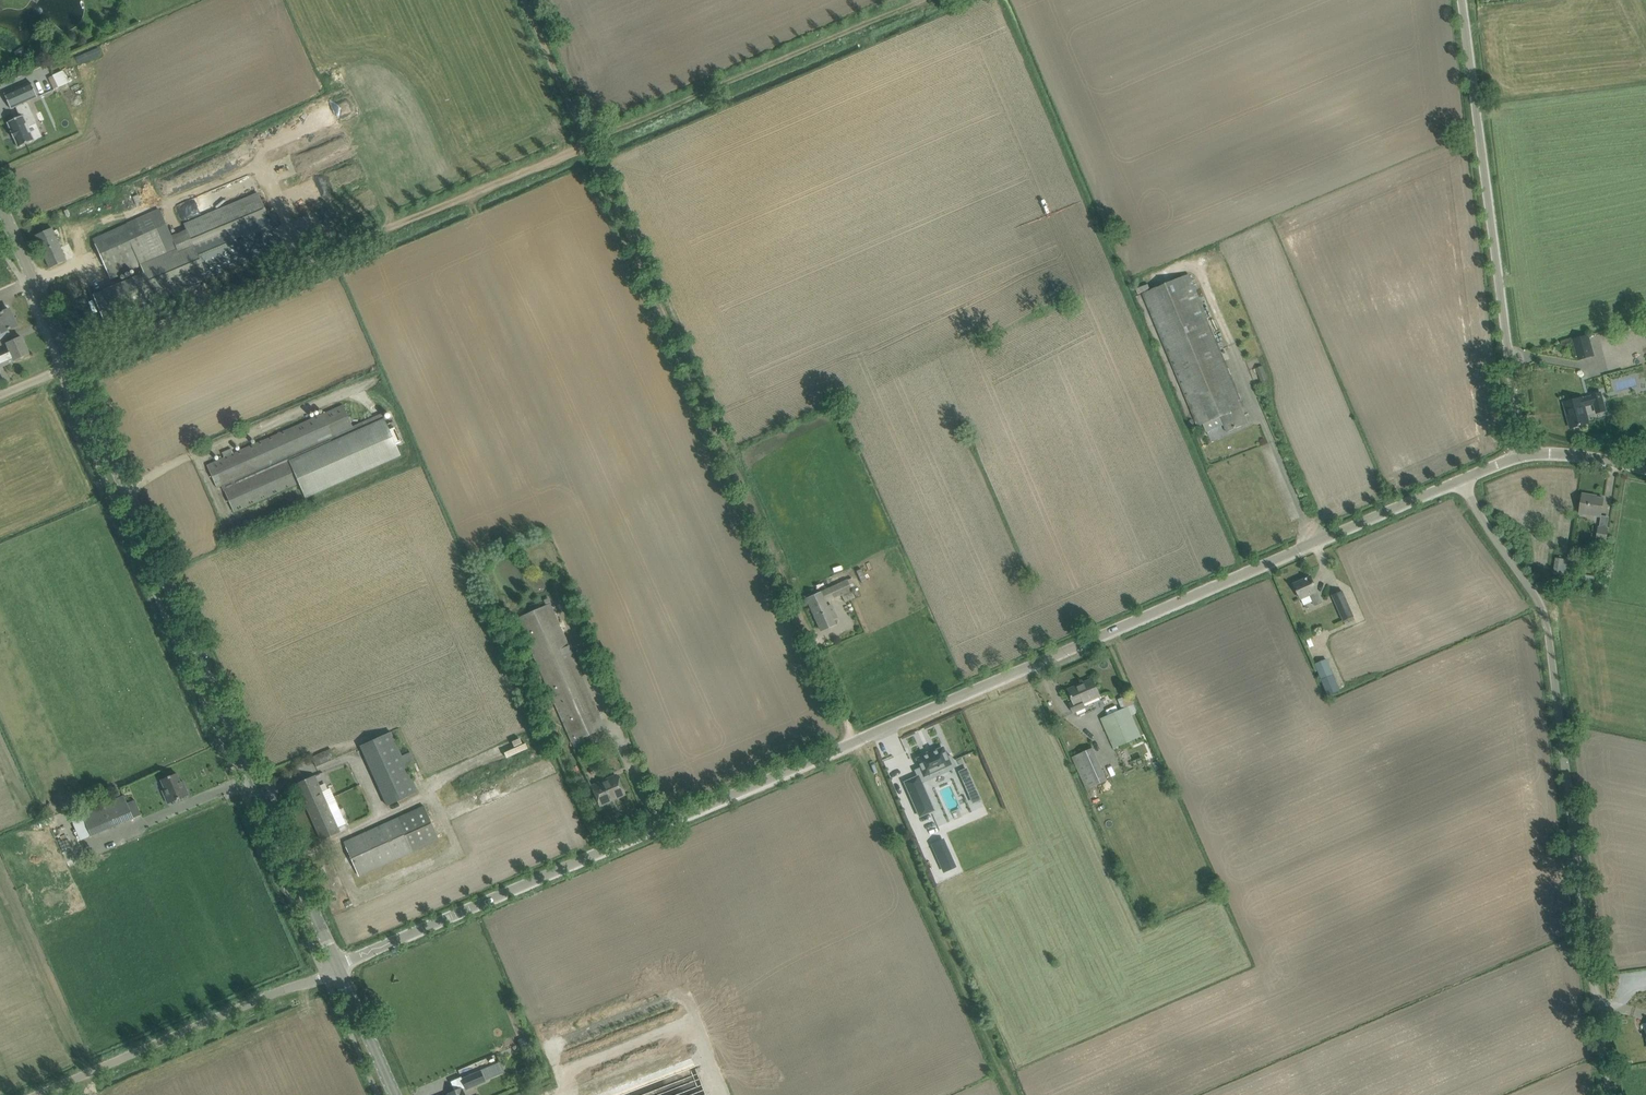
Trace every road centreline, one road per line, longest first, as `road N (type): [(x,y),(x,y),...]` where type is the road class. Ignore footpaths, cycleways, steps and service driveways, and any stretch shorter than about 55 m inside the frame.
road 1 (unclassified): [(337,967),(1460,480)]
road 2 (track): [(925,0),(70,366)]
road 3 (track): [(855,742),(517,0)]
road 4 (tertiary): [(337,967),(70,366)]
road 5 (unclassified): [(1609,1094),(1546,611),(1460,480)]
road 6 (unclassified): [(1524,455),(1461,0)]
road 7 (track): [(855,742),(1013,1094)]
road 8 (unclassified): [(40,1094),(337,967)]
road 9 (tertiary): [(70,366),(0,205)]
road 10 (tertiary): [(394,1094),(337,967)]
road 11 (unclassified): [(1645,469),(1524,455)]

